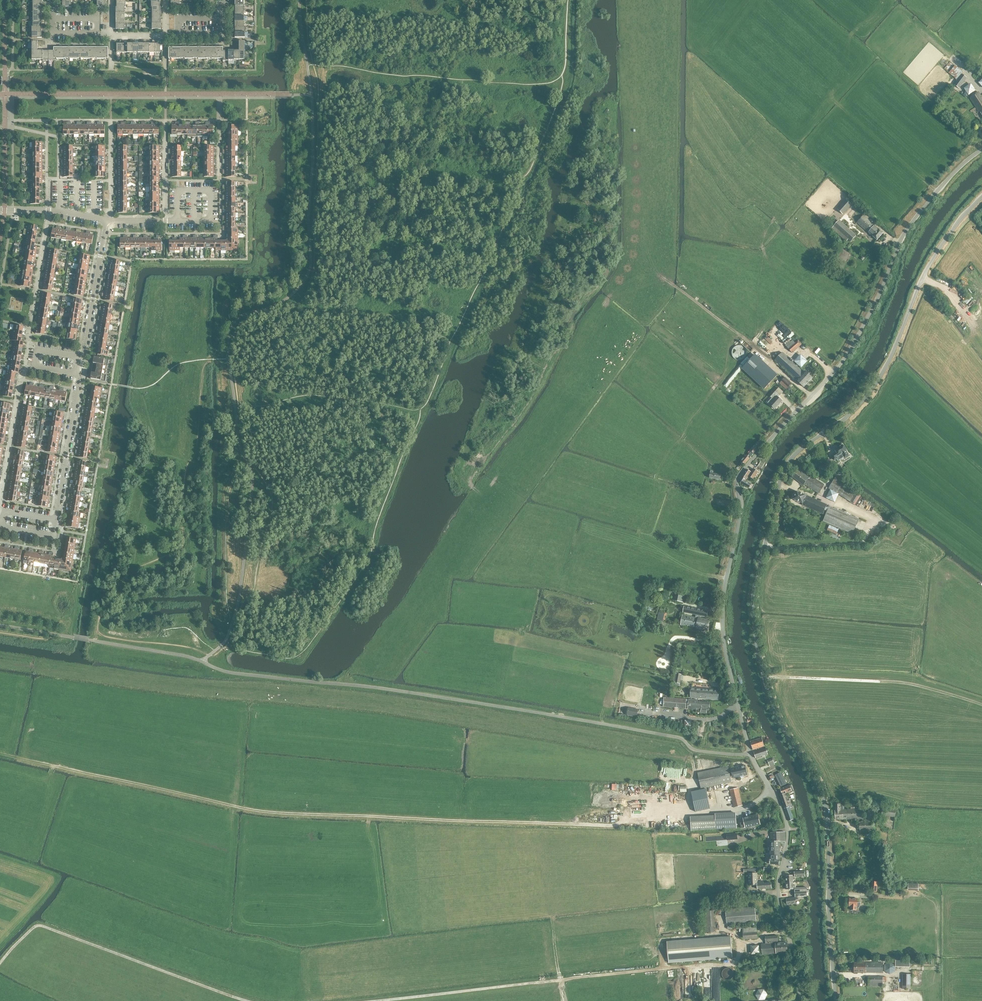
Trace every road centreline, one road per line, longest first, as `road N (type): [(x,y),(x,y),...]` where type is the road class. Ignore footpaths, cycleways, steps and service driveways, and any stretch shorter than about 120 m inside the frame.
road 1 (unclassified): [(797,1000),(779,893),(783,816),(750,753),(725,647),(737,481),(842,362),(906,230),(981,150)]
road 2 (unclassified): [(834,1000),(819,798),(765,685),(755,579),(787,464),(867,396),(918,286),(981,194)]
road 3 (residential): [(55,520),(107,220)]
road 4 (track): [(937,193),(828,94),(848,38),(882,0)]
road 5 (track): [(560,980),(726,965),(764,933),(785,933)]
road 6 (track): [(779,484),(878,521),(862,542),(764,546)]
road 7 (track): [(45,927),(248,1000)]
road 8 (track): [(783,677),(914,682),(981,706)]
road 9 (track): [(665,464),(631,554),(727,579)]
road 10 (track): [(370,1000),(560,980)]
road 11 (track): [(653,278),(766,354)]
road 12 (track): [(878,521),(981,595)]

